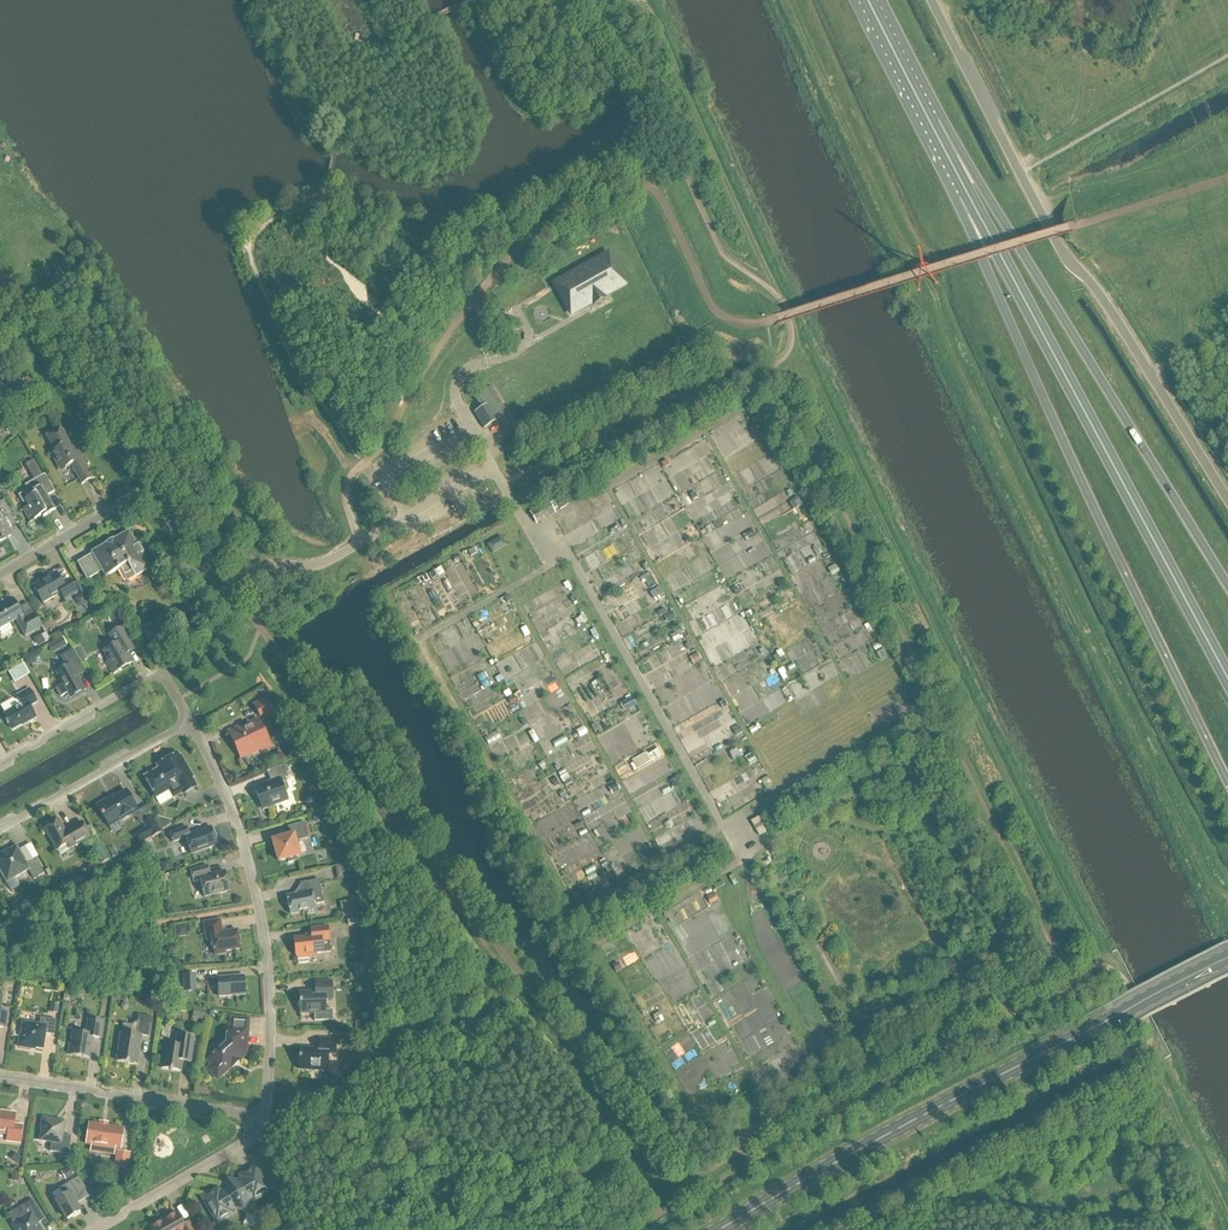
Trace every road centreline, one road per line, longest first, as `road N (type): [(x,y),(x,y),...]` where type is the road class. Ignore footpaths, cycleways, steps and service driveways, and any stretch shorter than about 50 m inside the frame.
road 1 (trunk): [(931,123),(1054,425),(1156,650),(1227,785)]
road 2 (trunk): [(1227,679),(931,123)]
road 3 (unclassified): [(1227,498),(1040,211),(938,0)]
road 4 (primary): [(721,1229),(1227,959)]
road 5 (trunk): [(1227,591),(979,183),(931,123)]
road 6 (residential): [(264,1117),(270,1034),(260,900),(231,801),(191,722)]
road 7 (residential): [(264,1117),(0,1078)]
road 8 (residential): [(155,486),(0,289)]
road 9 (residential): [(191,722),(165,677),(156,674),(0,764)]
road 10 (residential): [(0,832),(191,722)]
road 11 (residential): [(98,1229),(249,1142),(264,1117)]
road 12 (residential): [(230,587),(257,569),(336,560),(408,518)]
road 13 (residential): [(0,575),(155,486)]
road 14 (trunk): [(931,123),(870,0)]
road 15 (residential): [(230,587),(155,486)]

